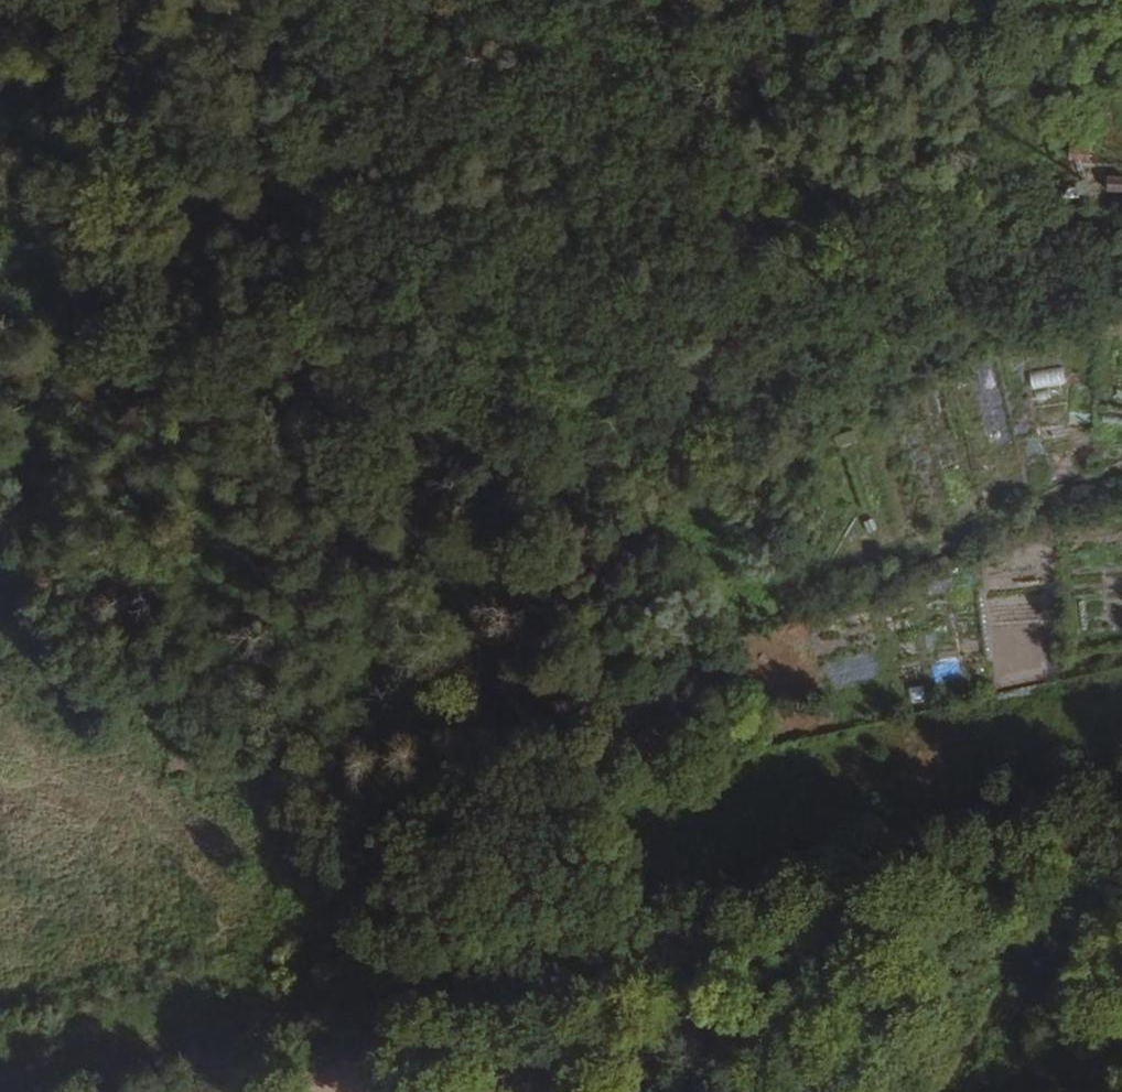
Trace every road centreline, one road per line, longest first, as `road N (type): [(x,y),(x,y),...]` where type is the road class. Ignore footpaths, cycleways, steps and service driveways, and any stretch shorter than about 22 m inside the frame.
road 1 (track): [(1121,790),(0,1085)]
road 2 (track): [(938,1091),(1063,899),(1121,840)]

